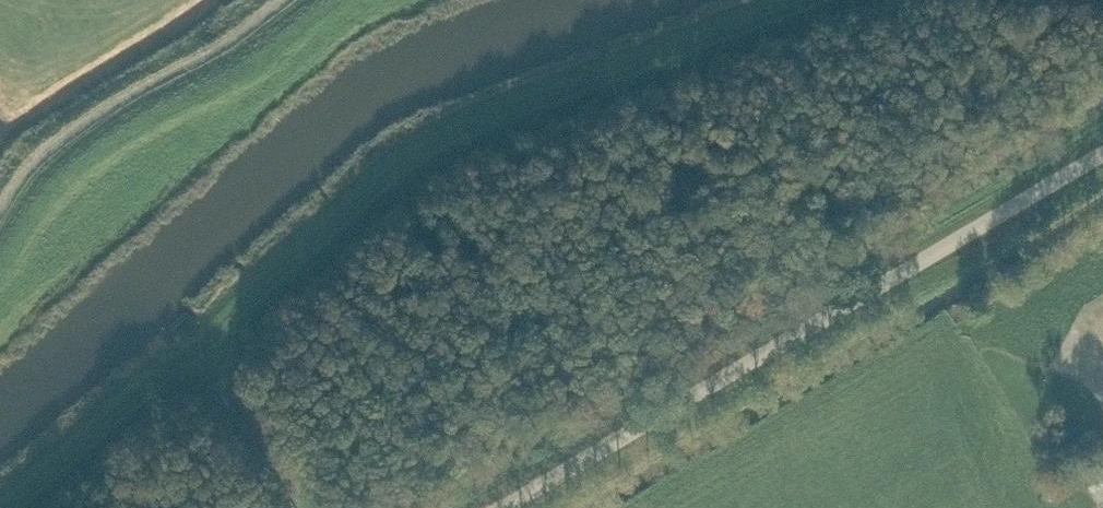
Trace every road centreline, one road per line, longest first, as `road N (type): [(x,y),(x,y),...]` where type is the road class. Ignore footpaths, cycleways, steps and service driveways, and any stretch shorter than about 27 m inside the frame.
road 1 (track): [(0,507),(427,146),(814,0)]
road 2 (unclassified): [(505,507),(1102,154)]
road 3 (track): [(312,507),(210,336)]

